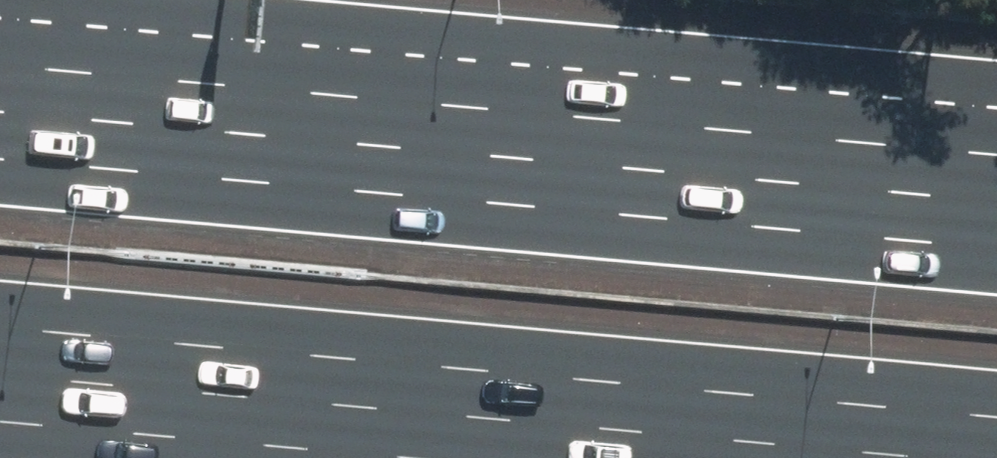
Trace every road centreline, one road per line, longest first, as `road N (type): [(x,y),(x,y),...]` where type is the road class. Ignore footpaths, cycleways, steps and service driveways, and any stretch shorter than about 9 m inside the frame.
road 1 (motorway): [(996,419),(0,322)]
road 2 (motorway): [(0,160),(996,250)]

